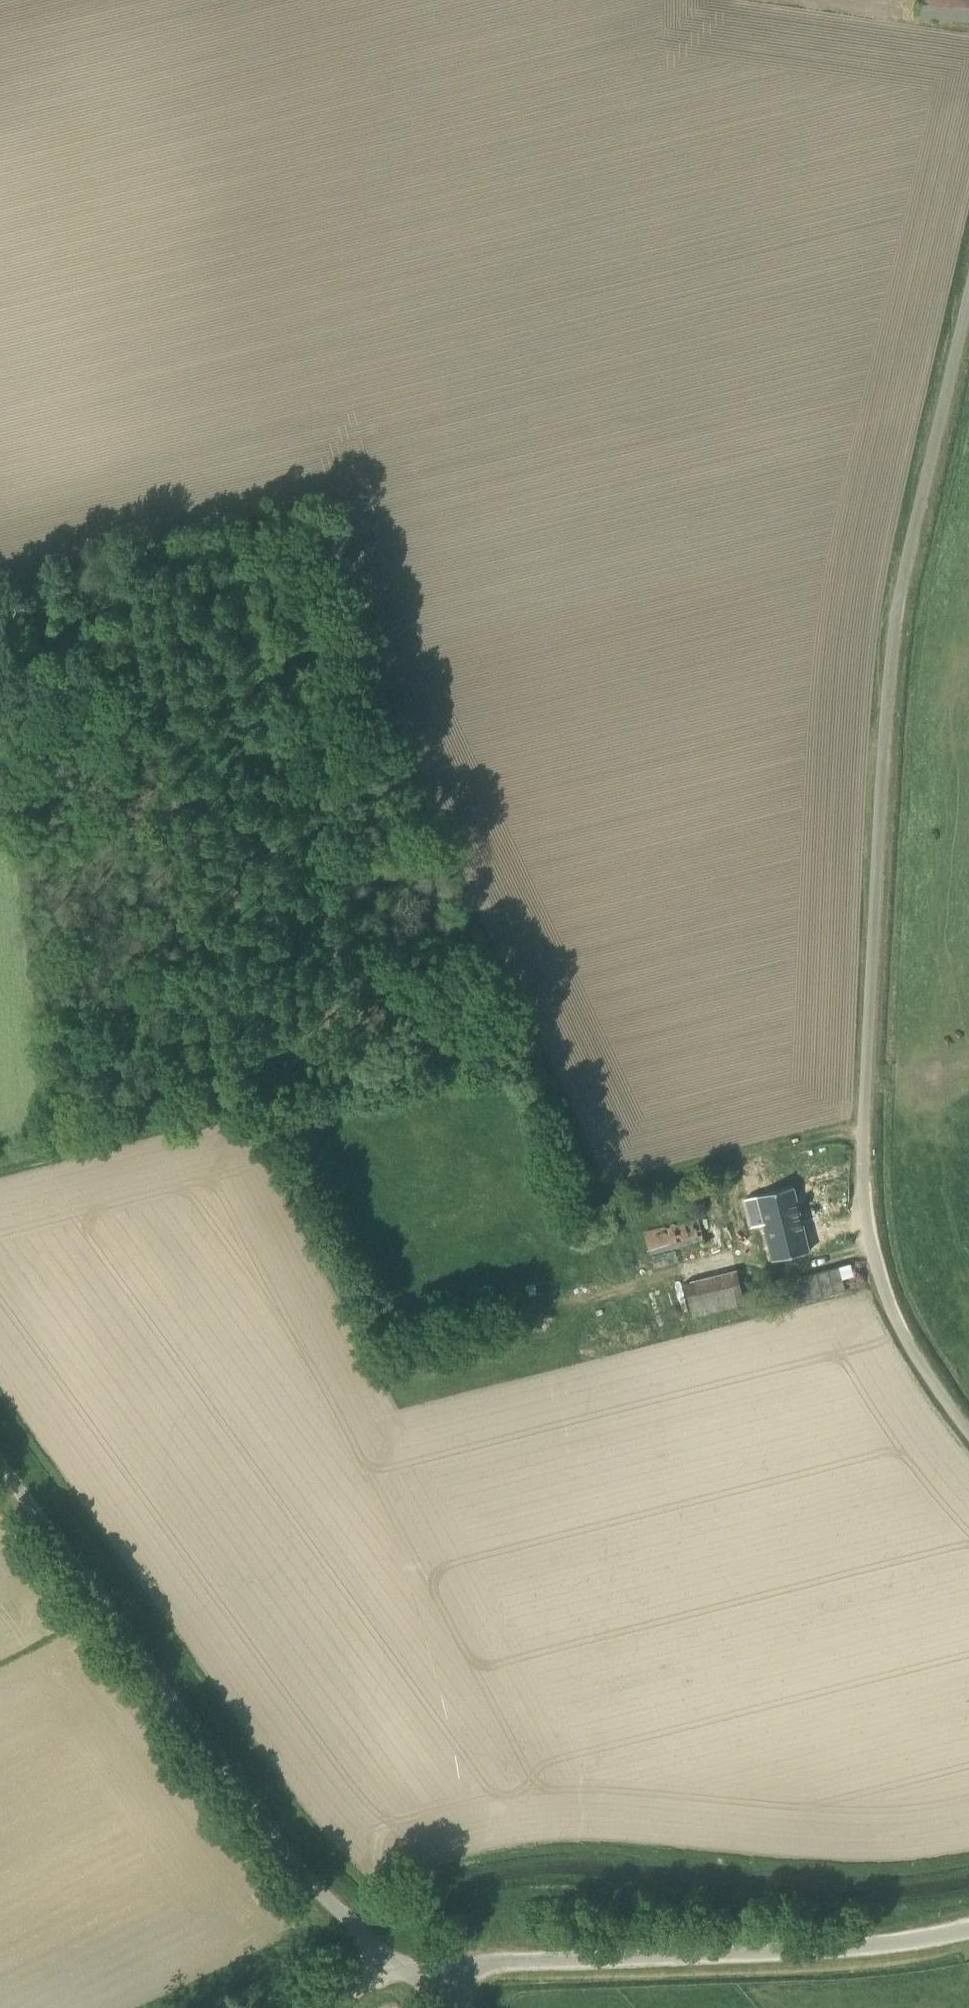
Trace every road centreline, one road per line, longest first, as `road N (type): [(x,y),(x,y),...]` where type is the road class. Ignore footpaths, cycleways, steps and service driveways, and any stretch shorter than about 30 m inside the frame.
road 1 (unclassified): [(968,1433),(940,1398),(889,1296),(868,1235),(864,1170),(892,689),(916,540),(968,316)]
road 2 (unclassified): [(397,1973),(293,1870),(0,1483)]
road 3 (unclassified): [(397,1973),(455,1977),(927,1944),(968,1931)]

